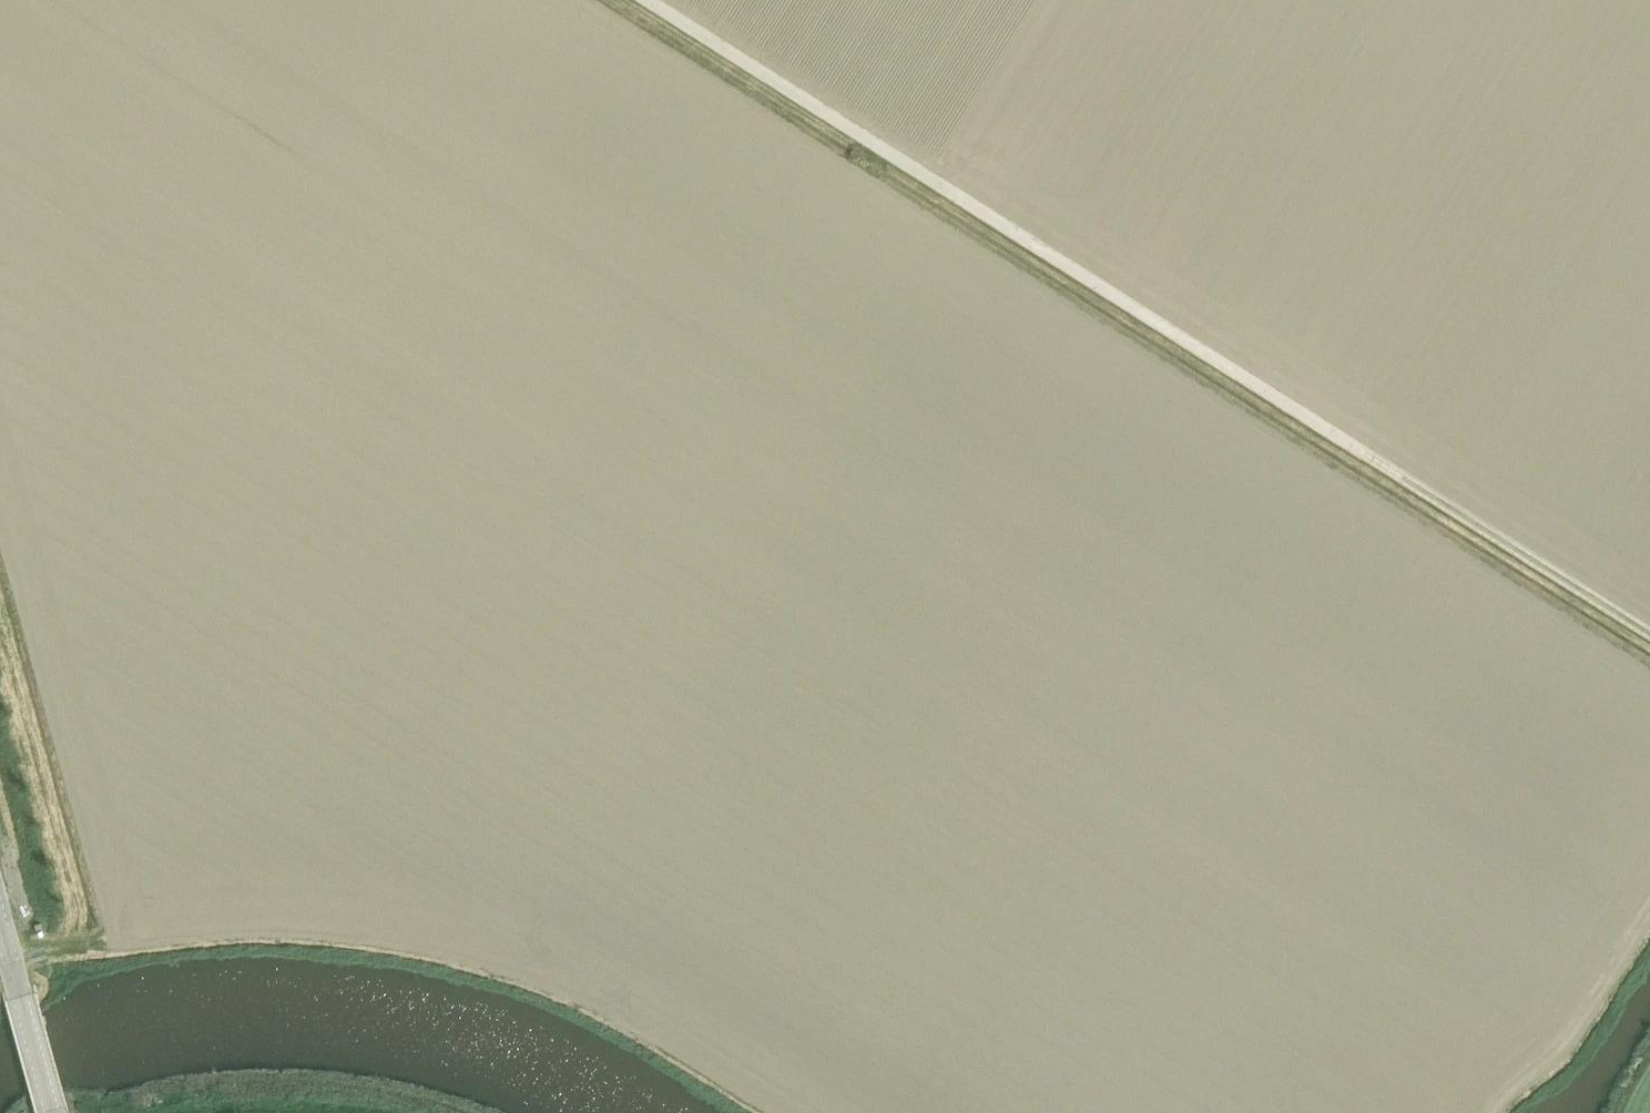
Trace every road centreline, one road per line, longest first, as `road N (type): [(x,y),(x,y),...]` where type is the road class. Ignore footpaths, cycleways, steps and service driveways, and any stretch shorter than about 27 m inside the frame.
road 1 (tertiary): [(54,1112),(0,911)]

